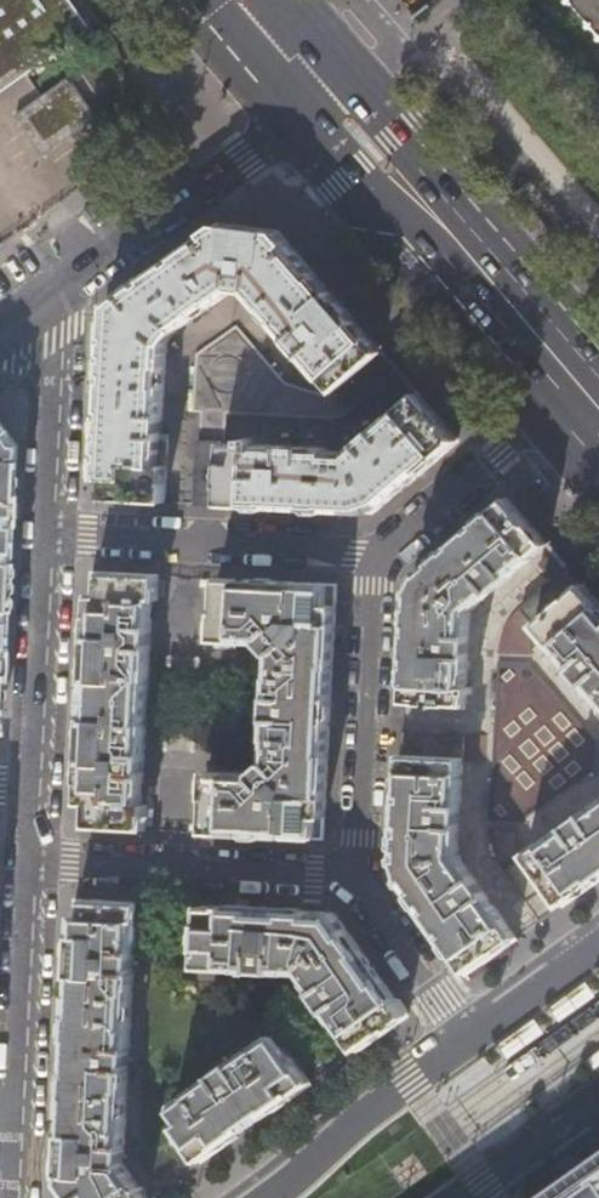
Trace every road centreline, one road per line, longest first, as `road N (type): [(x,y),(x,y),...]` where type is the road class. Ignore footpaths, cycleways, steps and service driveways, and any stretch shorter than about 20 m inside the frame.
road 1 (primary): [(577,394),(315,100)]
road 2 (residential): [(386,552),(47,530)]
road 3 (residential): [(47,296),(245,159),(315,100)]
road 4 (residential): [(358,874),(30,859)]
road 5 (residential): [(358,874),(376,586),(386,552)]
road 6 (residential): [(47,530),(32,786)]
road 7 (residential): [(30,859),(17,1115)]
road 8 (primary): [(465,1046),(268,1197)]
road 9 (residential): [(386,552),(577,394)]
road 10 (residential): [(47,296),(54,338),(47,530)]
road 11 (residential): [(465,1046),(358,874)]
road 12 (primary): [(598,947),(465,1046)]
road 13 (primary): [(473,1197),(598,1108)]
road 14 (primary): [(315,100),(231,0)]

